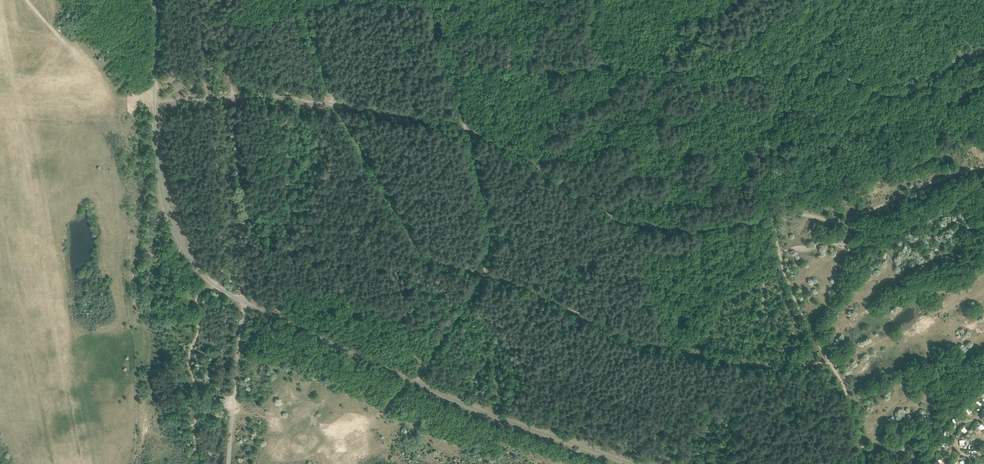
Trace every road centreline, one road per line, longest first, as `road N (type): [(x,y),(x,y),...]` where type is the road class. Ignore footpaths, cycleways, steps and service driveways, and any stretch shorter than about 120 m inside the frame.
road 1 (track): [(468,122),(630,221),(693,227),(772,213)]
road 2 (track): [(468,122),(291,97),(156,96)]
road 3 (track): [(232,95),(243,303)]

